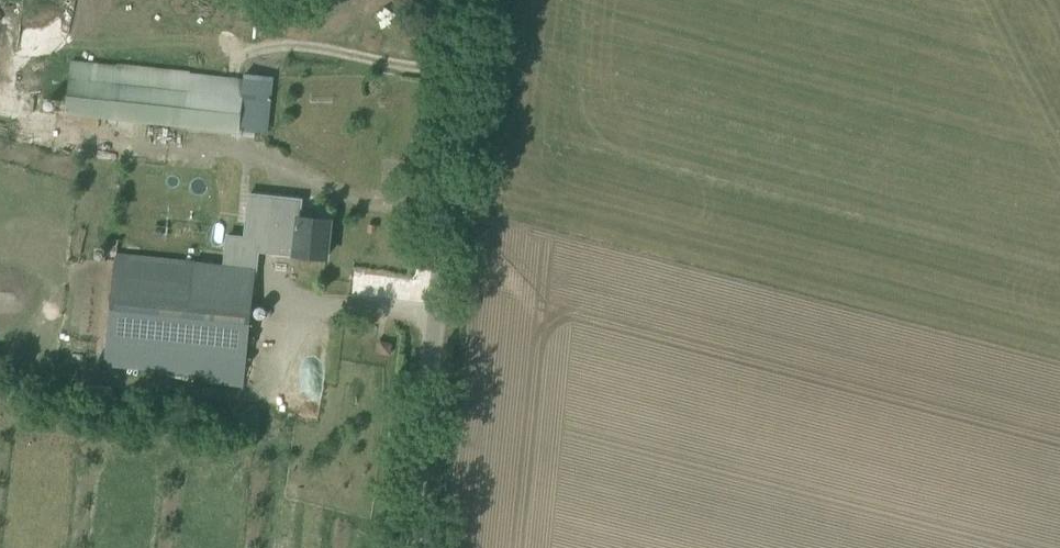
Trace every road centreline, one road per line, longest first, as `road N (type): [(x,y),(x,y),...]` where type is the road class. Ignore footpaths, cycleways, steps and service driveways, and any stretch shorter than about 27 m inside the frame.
road 1 (unclassified): [(412,547),(466,0)]

